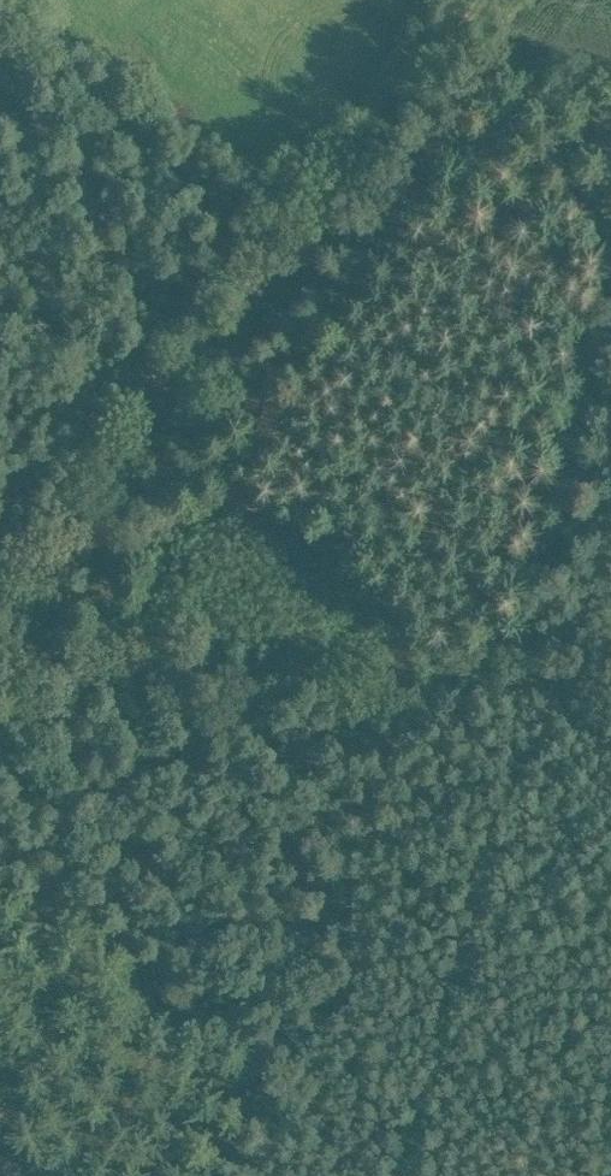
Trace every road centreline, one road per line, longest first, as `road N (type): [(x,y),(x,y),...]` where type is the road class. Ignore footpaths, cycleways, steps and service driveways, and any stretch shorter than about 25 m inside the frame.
road 1 (track): [(0,614),(466,0)]
road 2 (track): [(610,663),(0,653)]

